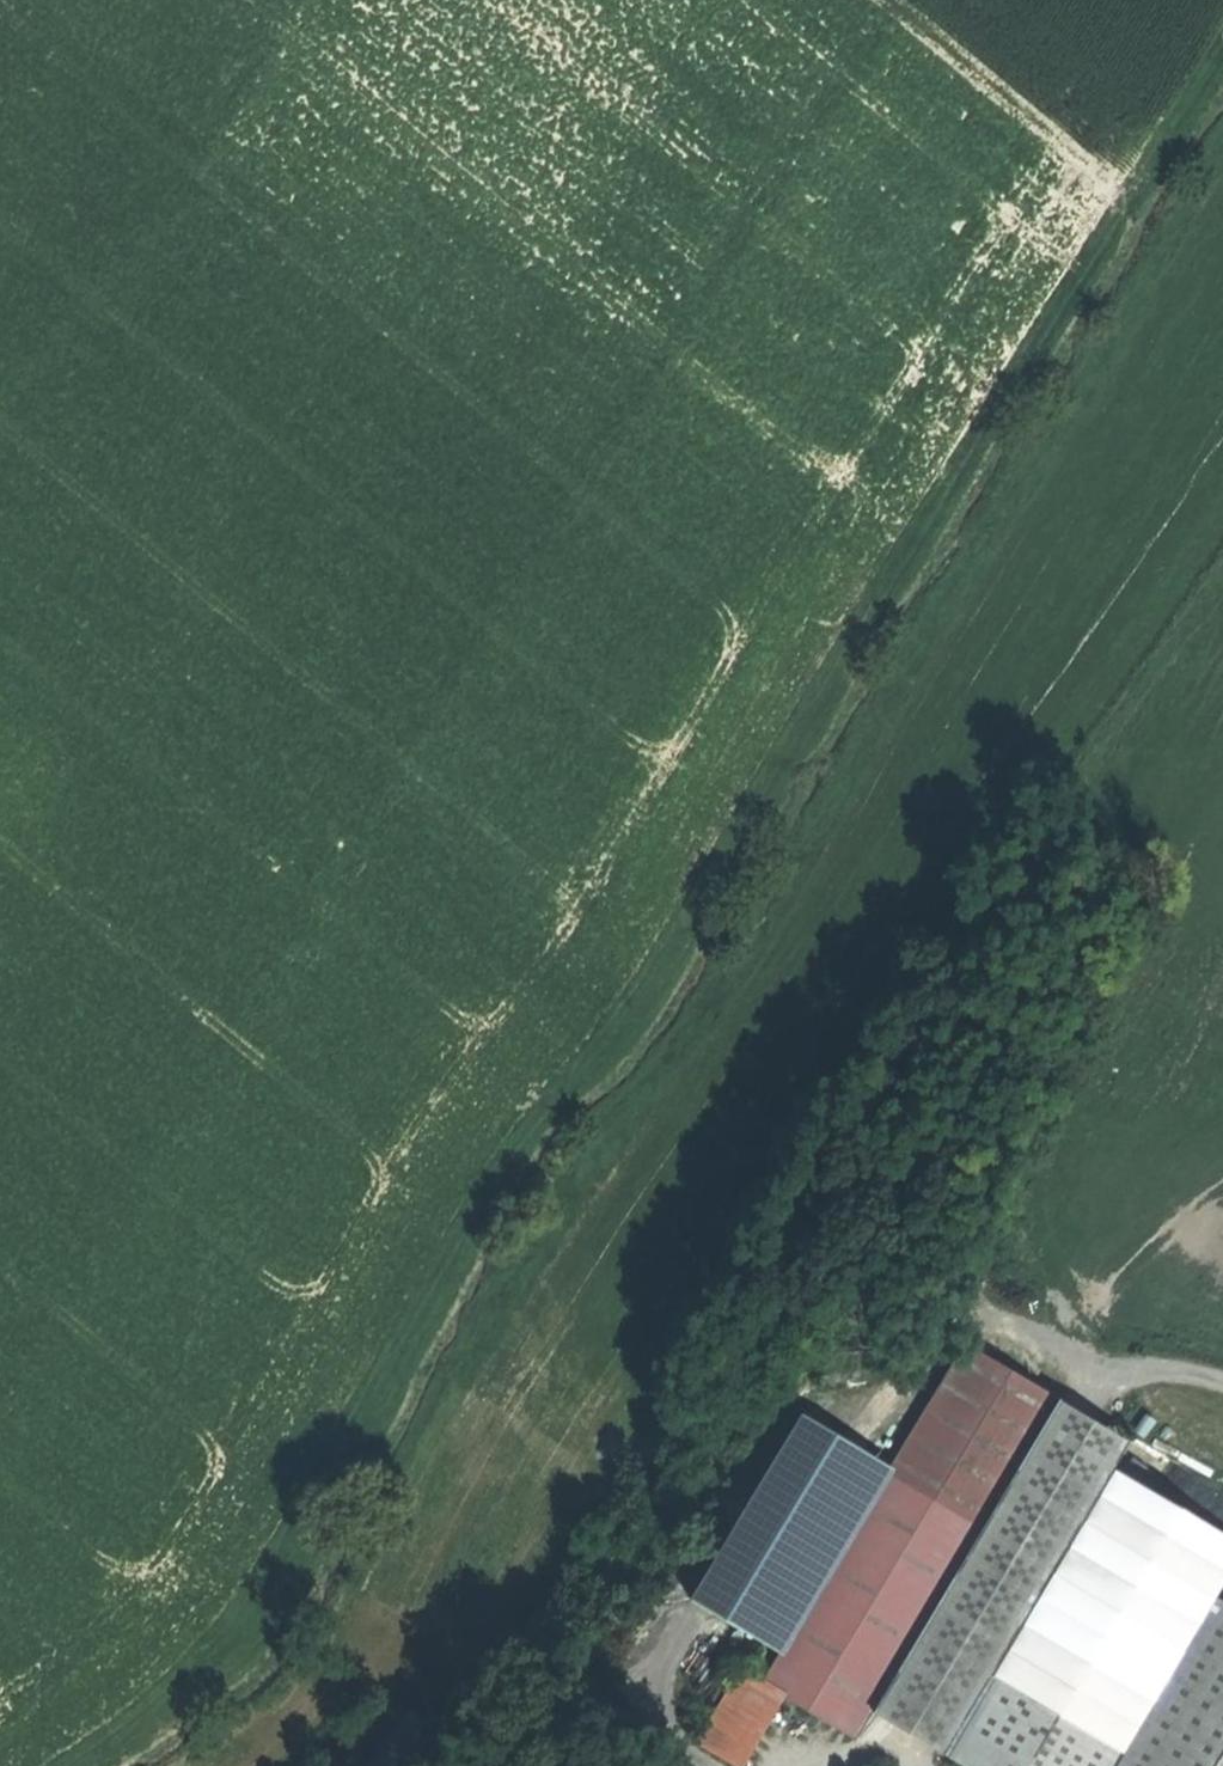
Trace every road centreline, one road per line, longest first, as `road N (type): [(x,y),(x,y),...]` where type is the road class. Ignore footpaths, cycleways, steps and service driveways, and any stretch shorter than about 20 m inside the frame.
road 1 (track): [(1222,57),(914,545),(636,1013),(529,1127),(302,1540),(243,1631),(178,1696),(80,1765)]
road 2 (track): [(1222,1379),(1172,1370),(1103,1375),(1023,1324),(994,1315),(936,1349),(832,1478),(734,1561),(692,1620),(660,1679),(665,1715),(710,1765)]
road 3 (track): [(1135,202),(889,0)]

